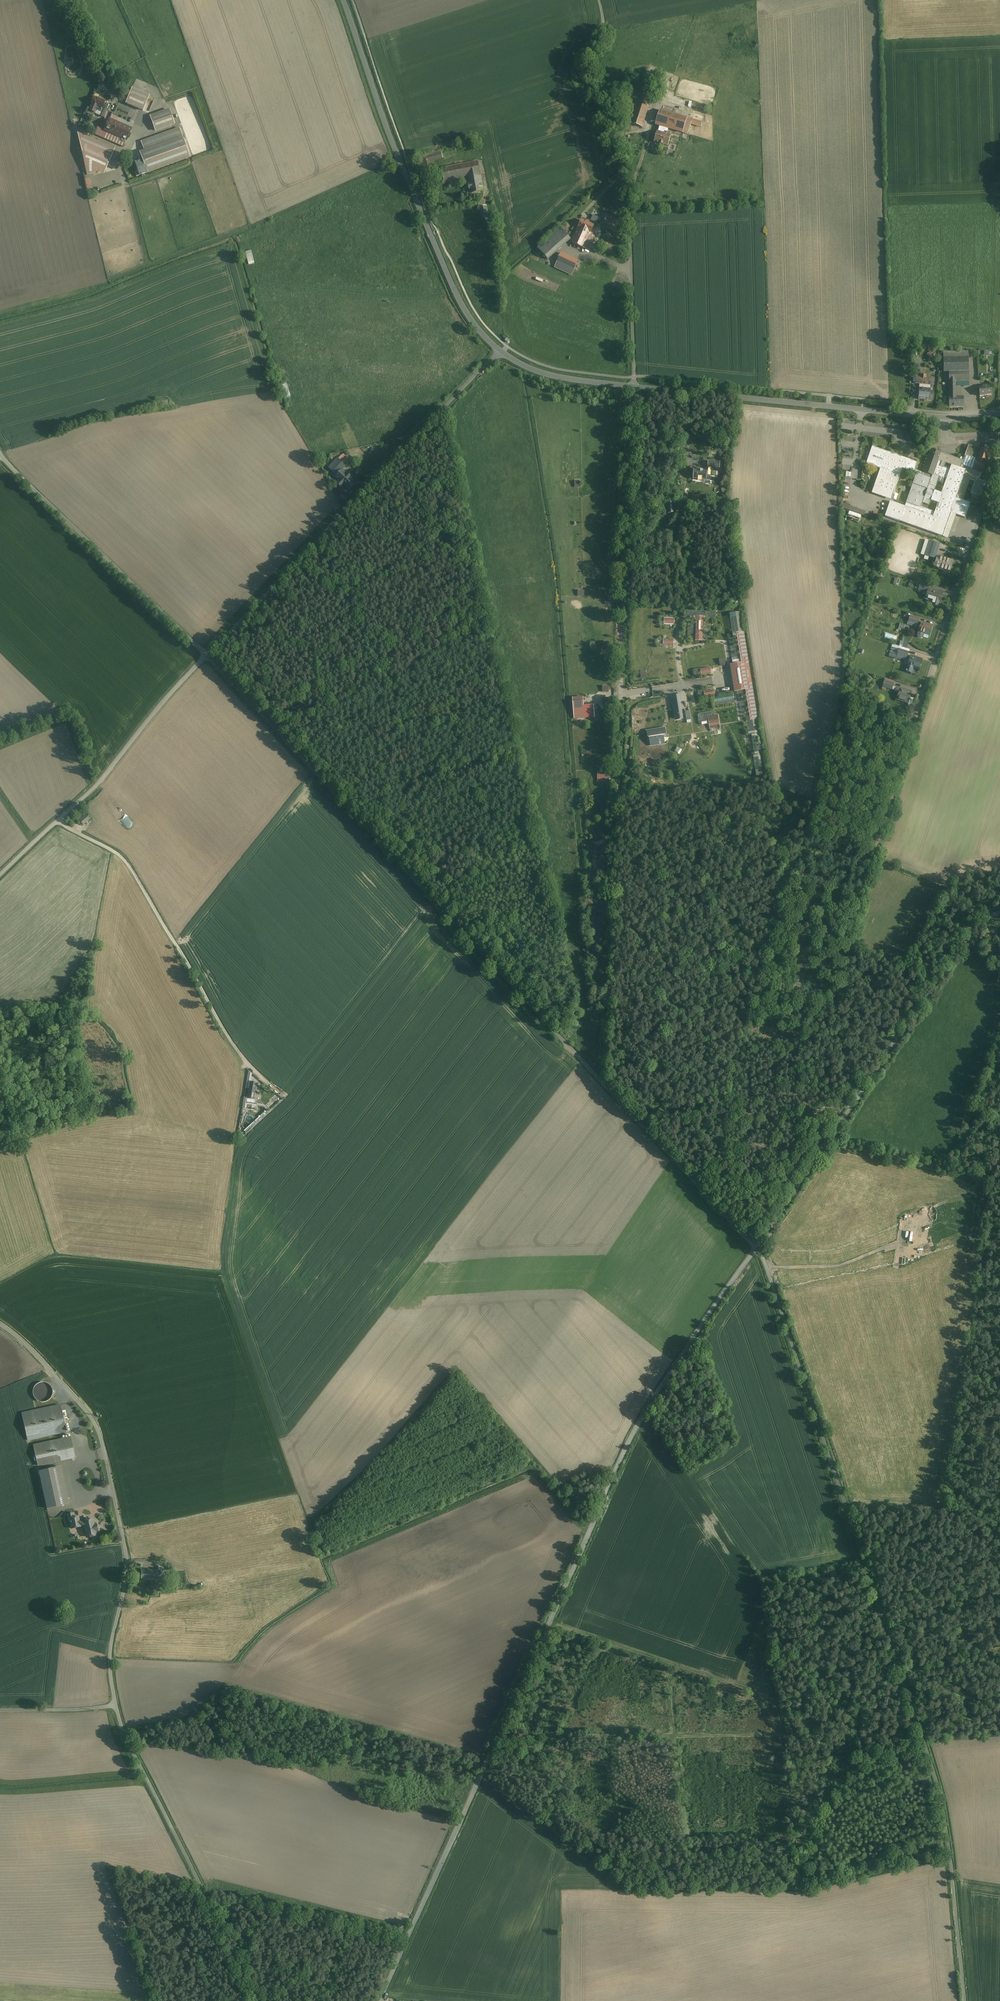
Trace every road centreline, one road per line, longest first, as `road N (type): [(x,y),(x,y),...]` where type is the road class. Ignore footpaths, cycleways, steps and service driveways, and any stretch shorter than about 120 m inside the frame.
road 1 (unclassified): [(966,2000),(940,1799),(814,1394),(759,1249),(210,655)]
road 2 (track): [(381,2000),(640,1421),(968,940),(999,905)]
road 3 (unclassified): [(260,2000),(114,1702),(112,1652),(129,1567),(99,1435),(80,1404),(0,1325)]
road 4 (unclassified): [(500,349),(210,655)]
road 5 (unclassified): [(633,387),(629,214),(583,62),(605,18),(600,0)]
road 6 (track): [(914,722),(834,982),(843,1054),(859,1097)]
road 7 (tertiary): [(343,0),(459,300),(500,349)]
road 8 (tertiary): [(633,387),(938,416),(999,412)]
road 9 (track): [(604,1085),(617,780)]
road 10 (unclassified): [(210,655),(86,793),(0,874)]
road 11 (unclassified): [(210,655),(0,453)]
road 12 (unclassified): [(999,456),(914,722)]
road 13 (track): [(831,1140),(999,1181)]
road 14 (tertiary): [(500,349),(556,377),(633,387)]

